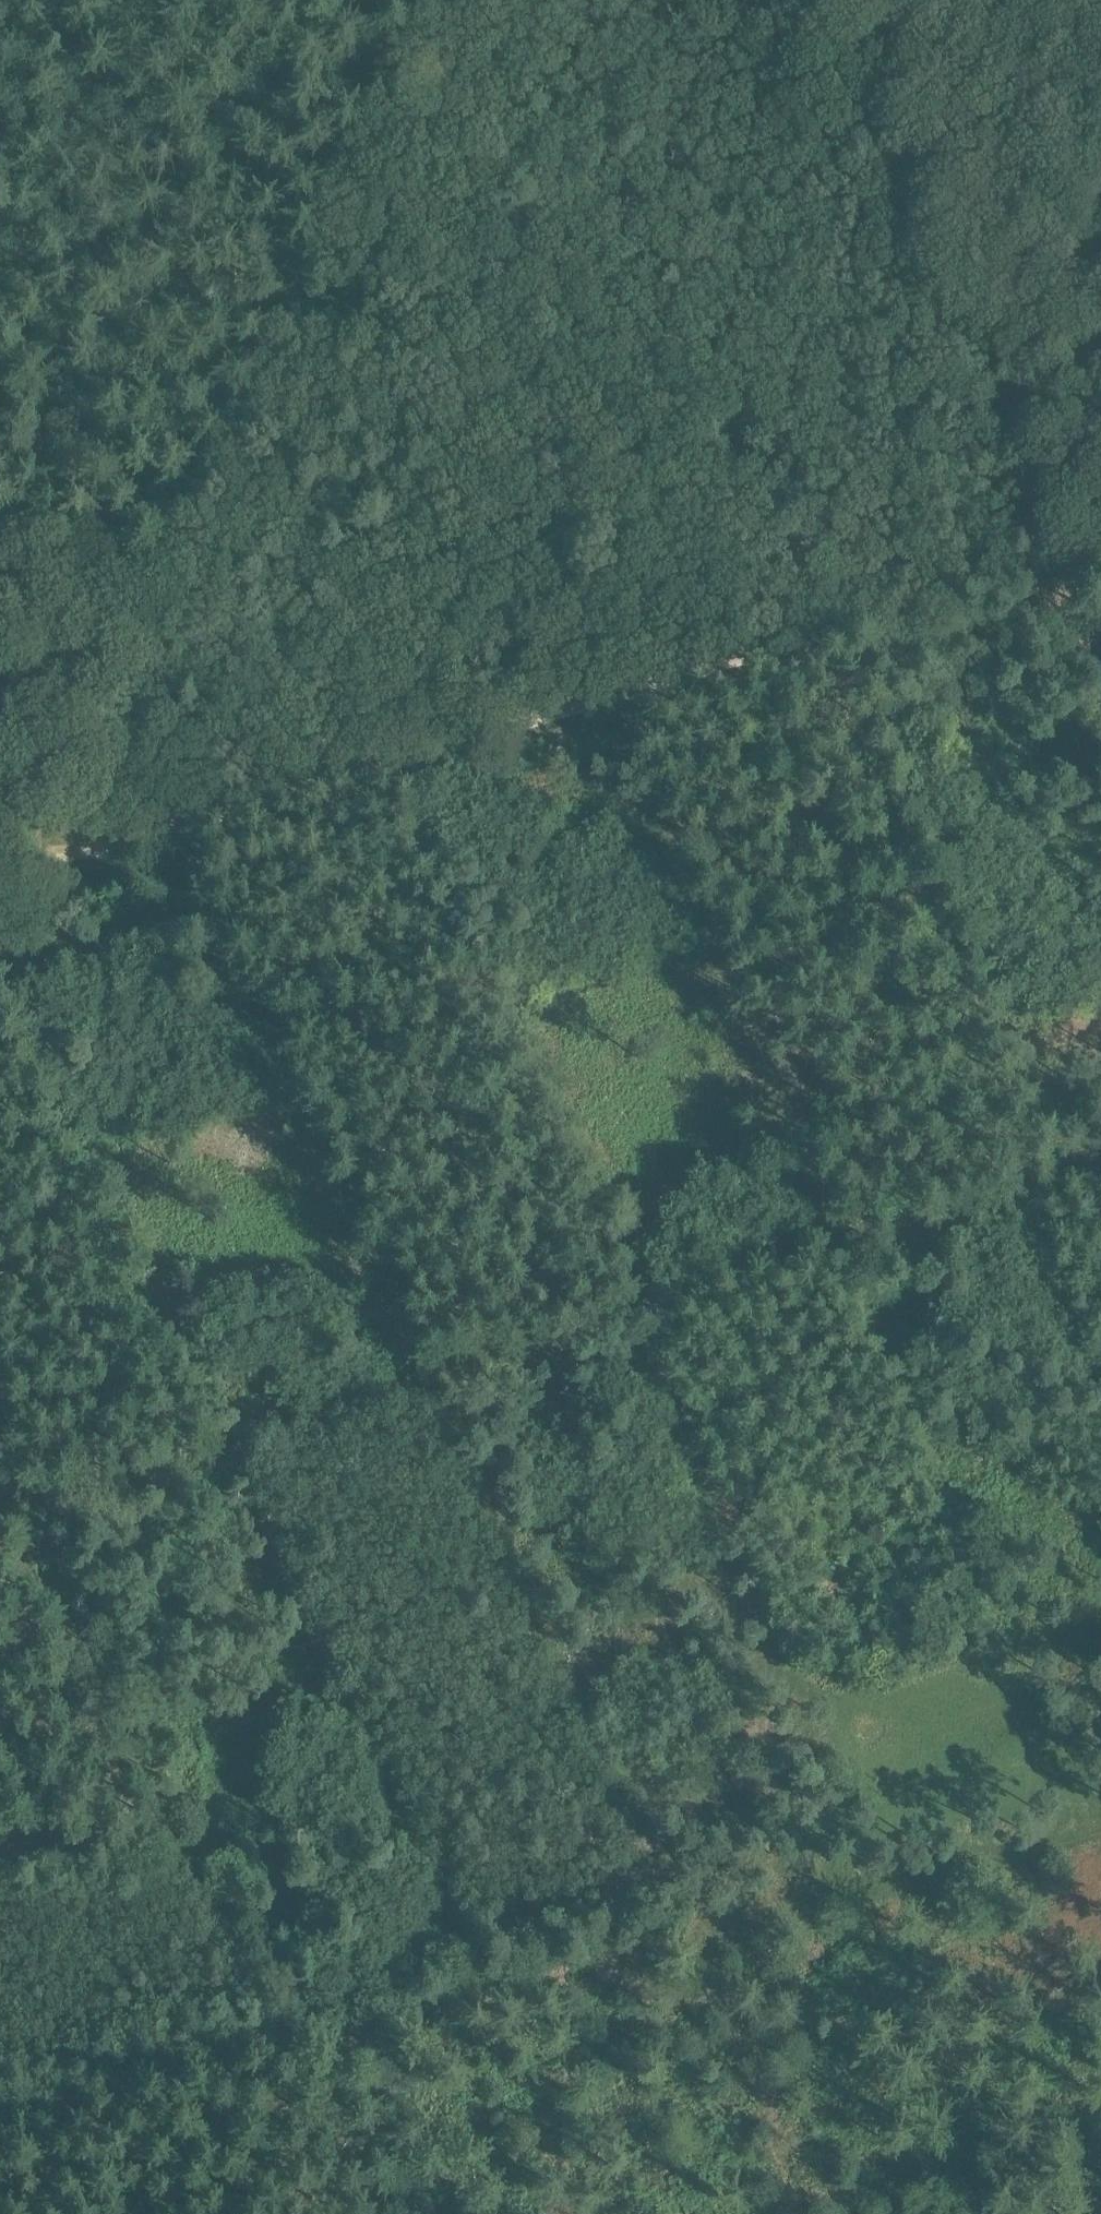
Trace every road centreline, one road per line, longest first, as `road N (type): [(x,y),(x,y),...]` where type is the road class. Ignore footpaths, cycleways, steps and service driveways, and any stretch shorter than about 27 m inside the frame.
road 1 (track): [(0,889),(1100,568)]
road 2 (track): [(0,1495),(375,2213)]
road 3 (track): [(0,2111),(284,2039)]

